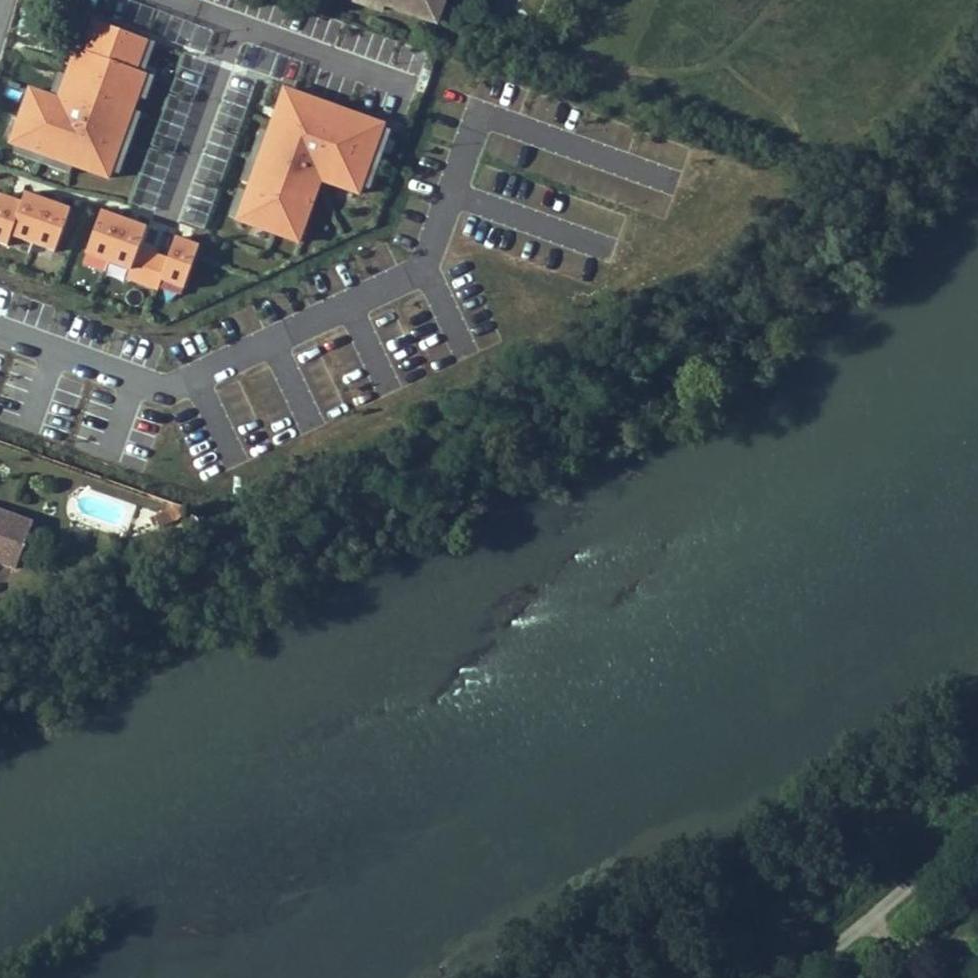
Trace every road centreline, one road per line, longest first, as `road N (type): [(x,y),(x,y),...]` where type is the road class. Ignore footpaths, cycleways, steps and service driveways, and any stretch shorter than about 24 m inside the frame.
road 1 (residential): [(794,977),(977,831)]
road 2 (residential): [(233,25),(167,213)]
road 3 (residential): [(407,86),(233,25)]

